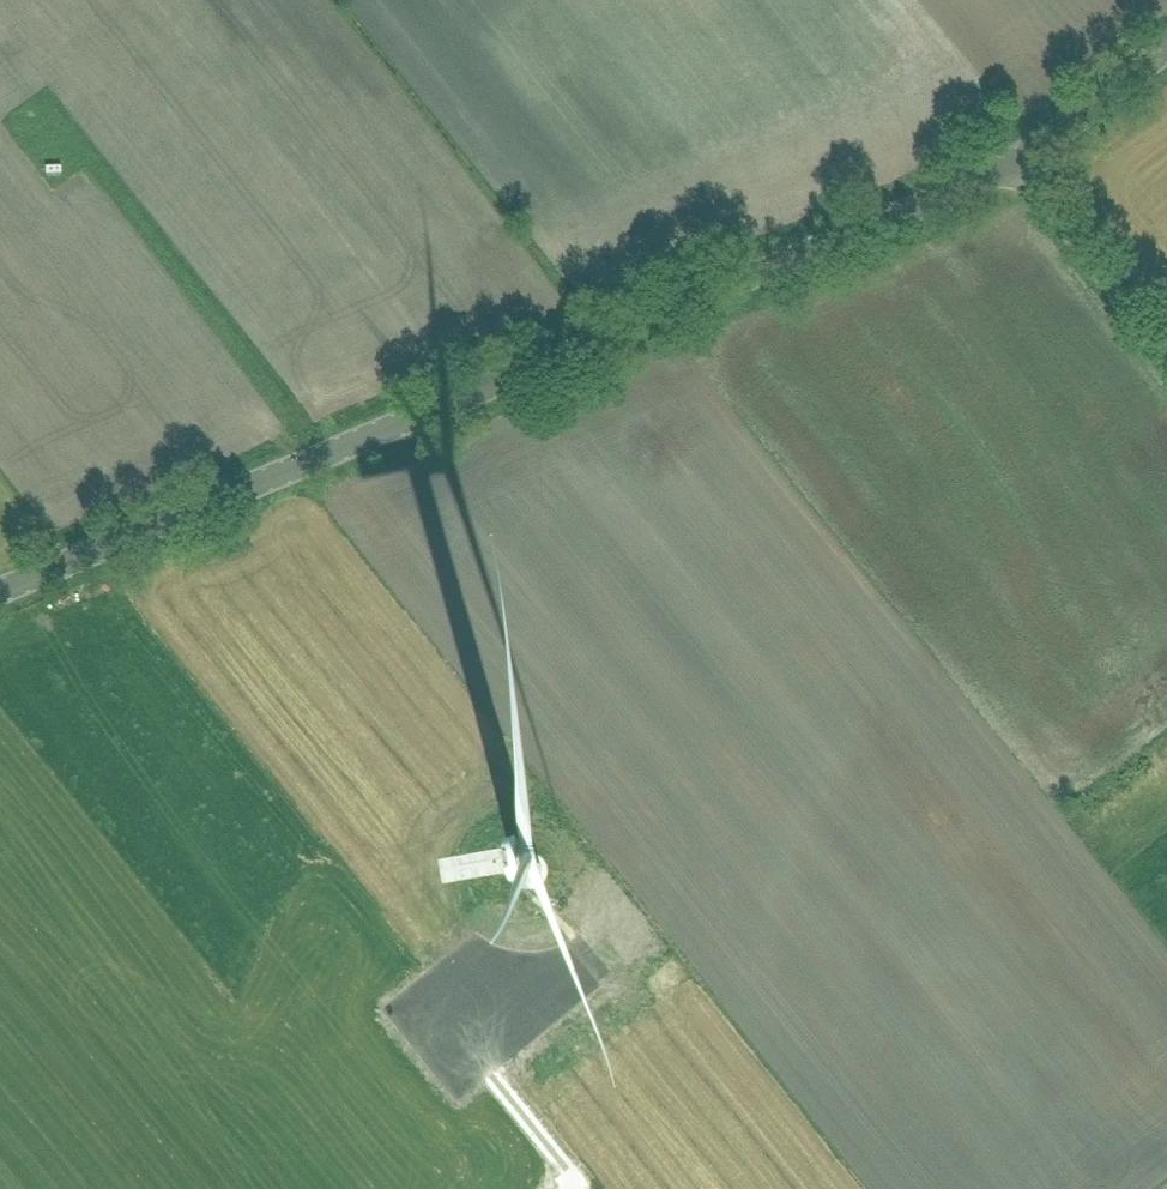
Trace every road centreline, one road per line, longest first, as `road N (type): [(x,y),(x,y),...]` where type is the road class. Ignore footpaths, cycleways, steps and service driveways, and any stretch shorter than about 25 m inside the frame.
road 1 (unclassified): [(0,592),(970,187),(1035,154),(1166,49)]
road 2 (track): [(1166,364),(1019,162)]

